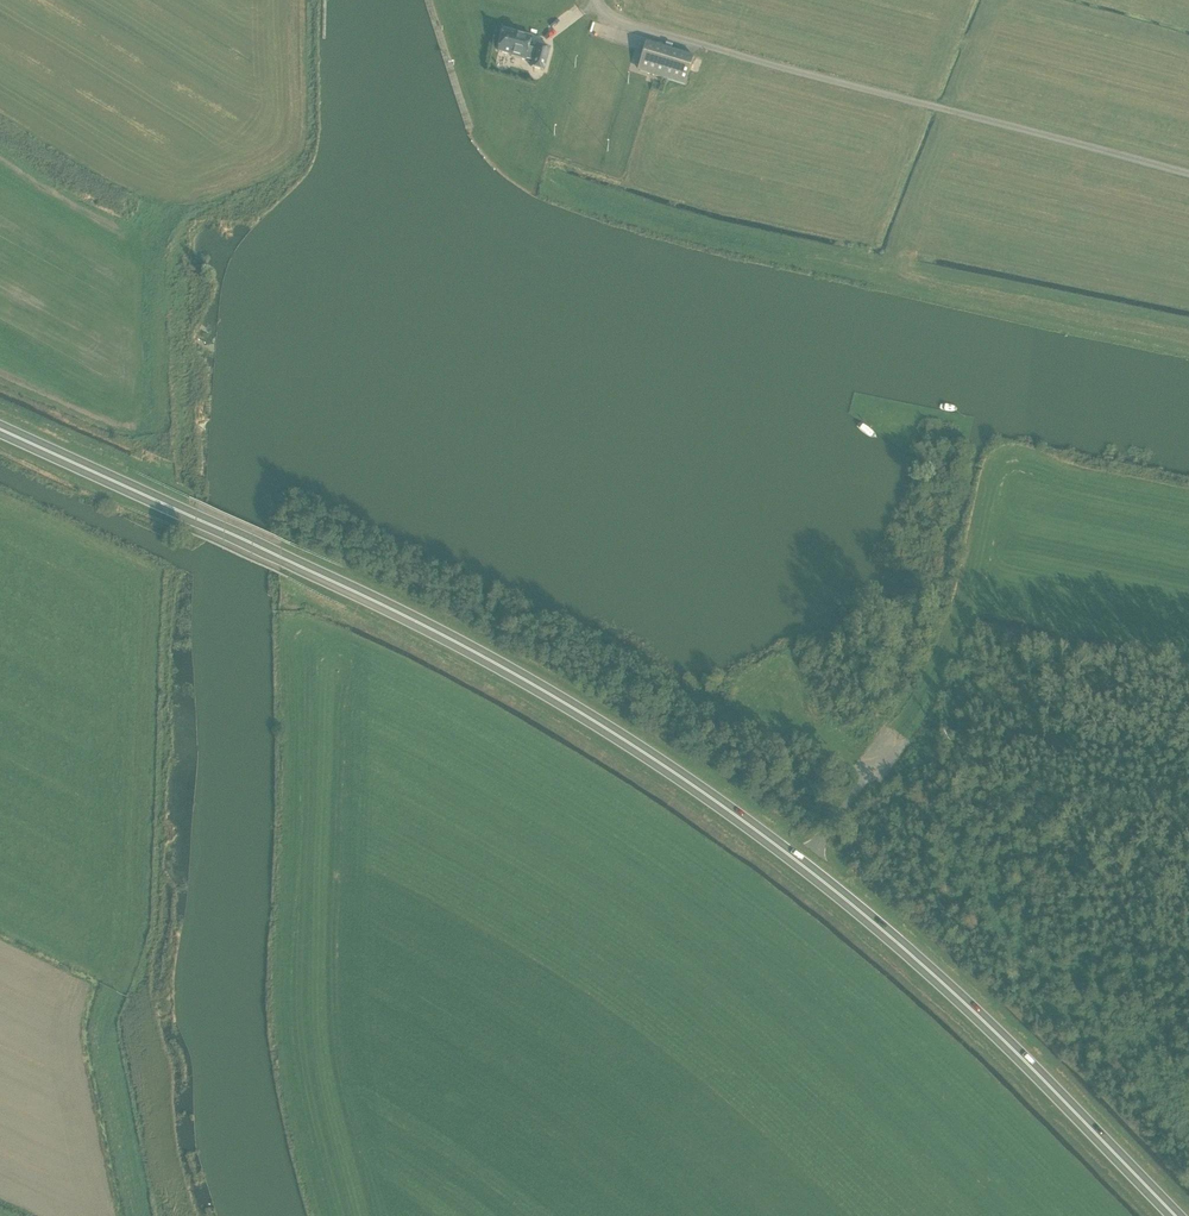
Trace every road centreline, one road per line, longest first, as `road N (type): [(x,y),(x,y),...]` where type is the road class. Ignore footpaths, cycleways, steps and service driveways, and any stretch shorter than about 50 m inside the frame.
road 1 (trunk): [(1177,1215),(886,933),(646,753),(427,627),(0,428)]

